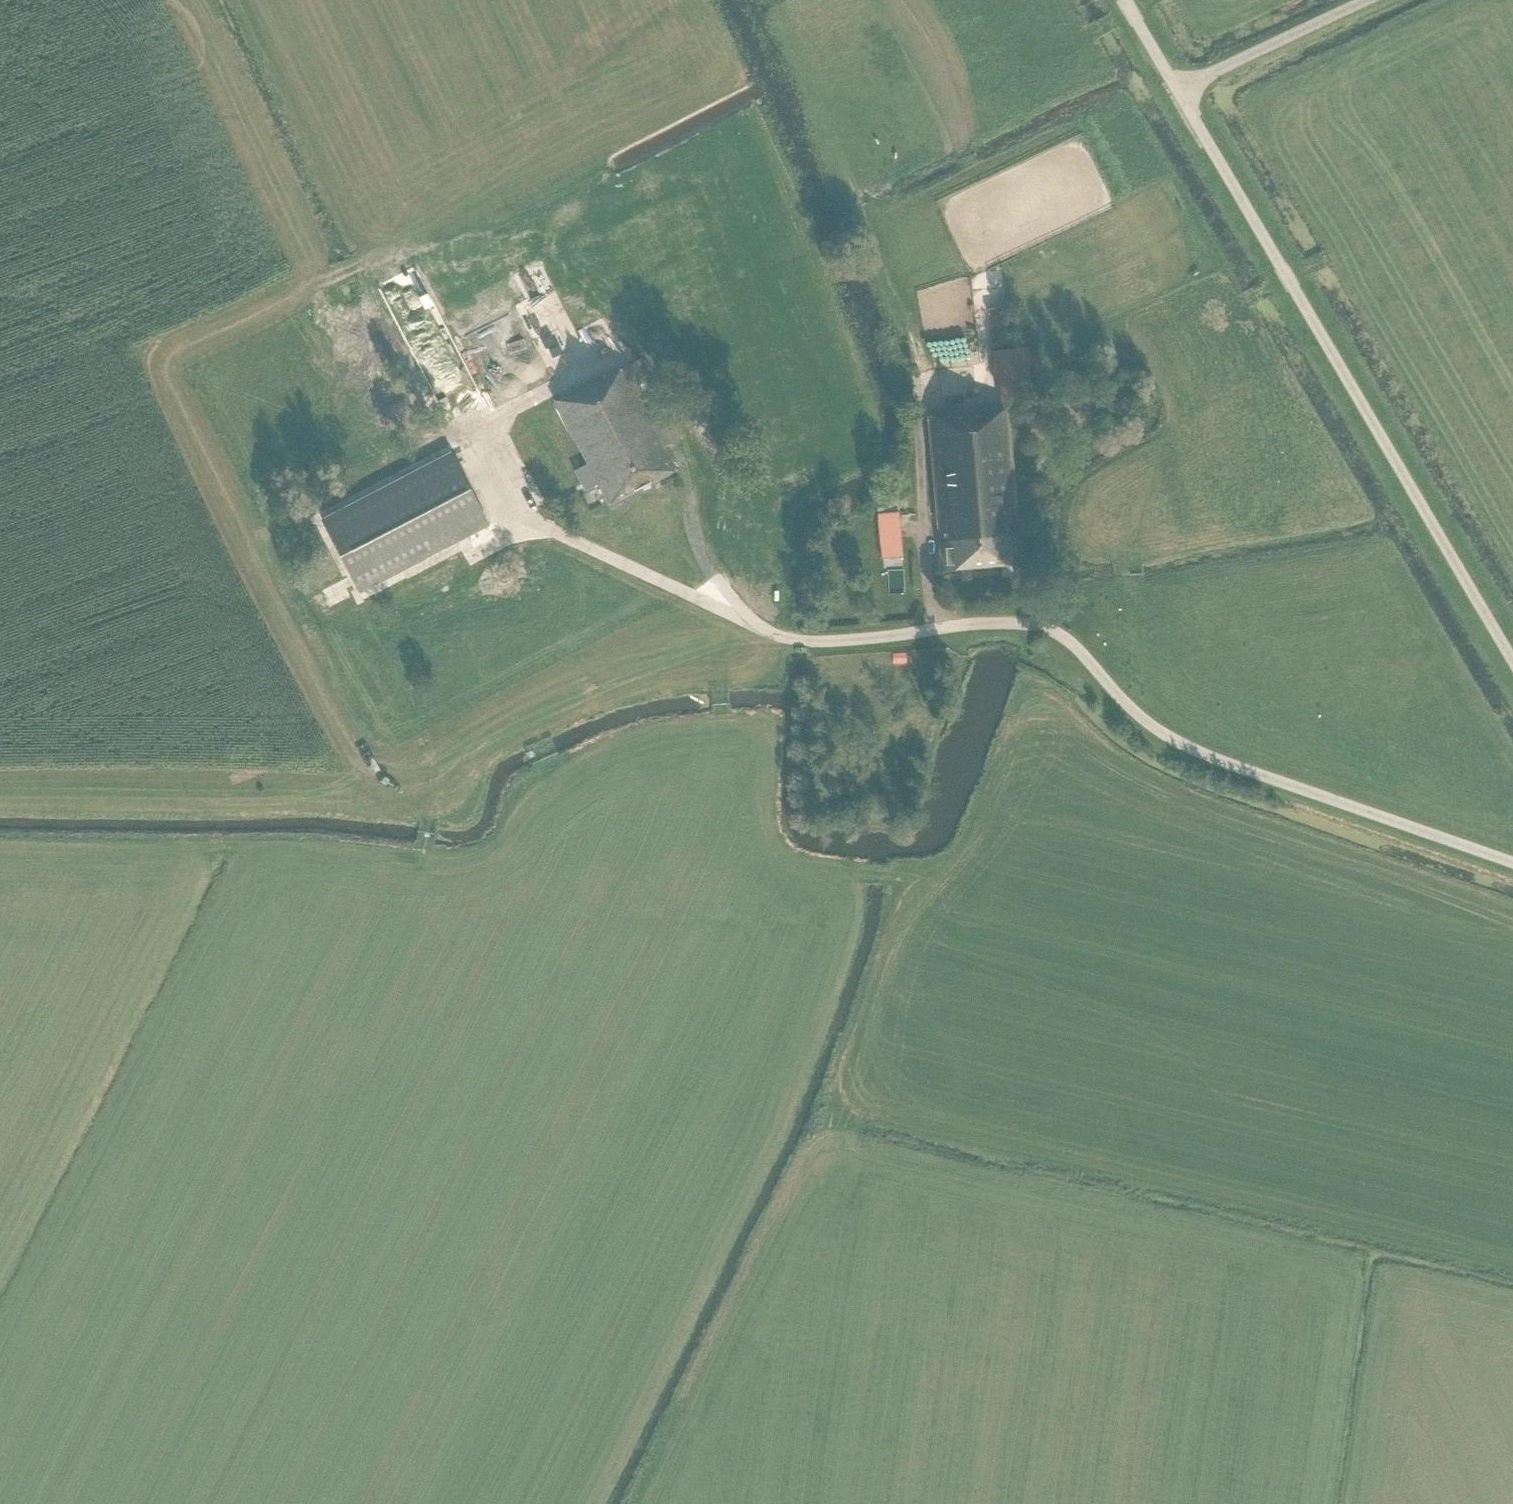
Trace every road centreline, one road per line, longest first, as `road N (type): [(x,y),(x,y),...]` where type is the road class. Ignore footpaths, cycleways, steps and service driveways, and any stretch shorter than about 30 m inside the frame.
road 1 (unclassified): [(1512,864),(1175,741),(1144,721),(1080,650),(1037,625),(797,642),(560,535)]
road 2 (unclassified): [(1512,662),(1124,0)]

